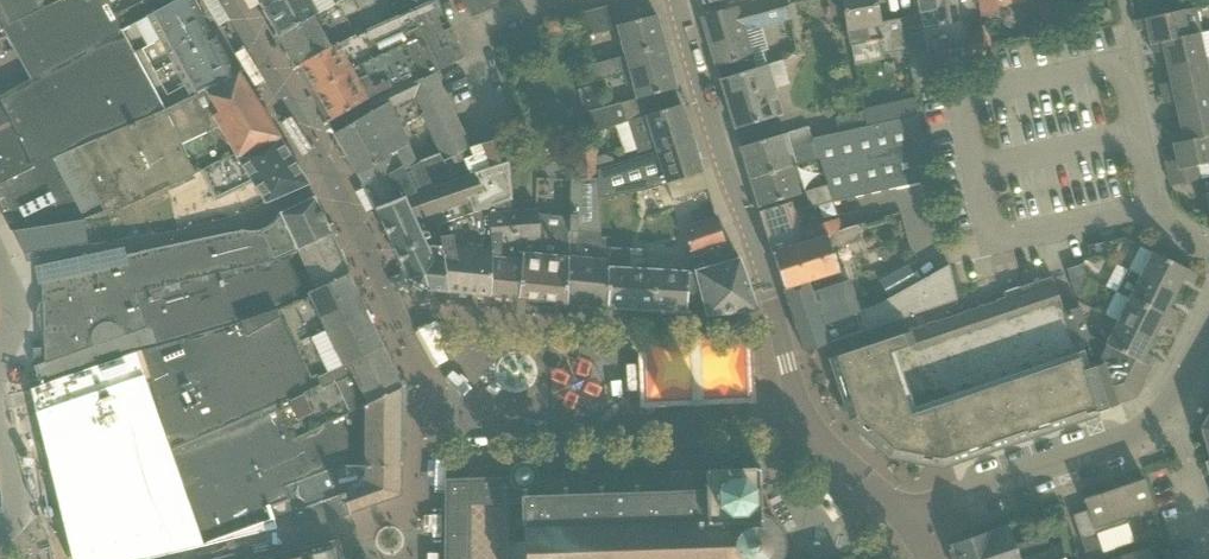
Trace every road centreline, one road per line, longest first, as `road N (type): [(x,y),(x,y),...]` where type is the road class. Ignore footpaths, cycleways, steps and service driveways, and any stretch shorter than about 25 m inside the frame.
road 1 (tertiary): [(815,435),(793,393),(676,7)]
road 2 (unclassified): [(902,515),(1132,439),(1169,406),(1208,330)]

